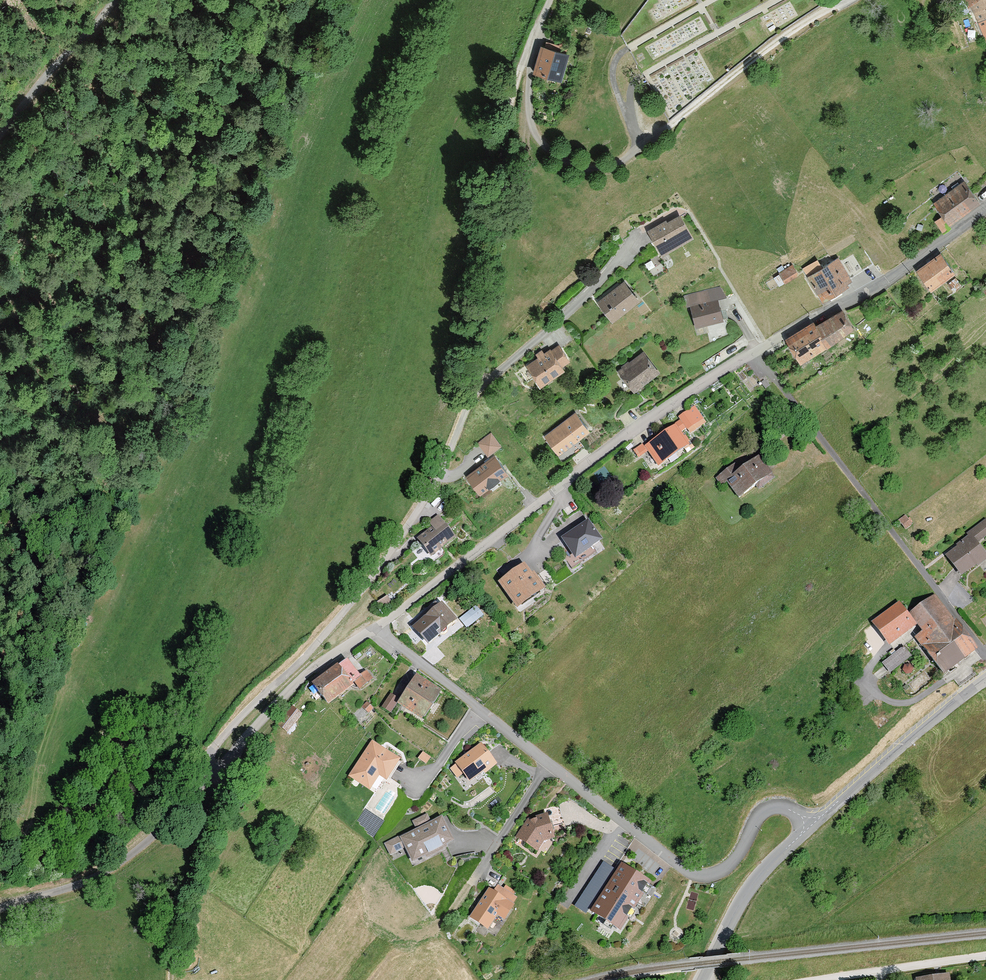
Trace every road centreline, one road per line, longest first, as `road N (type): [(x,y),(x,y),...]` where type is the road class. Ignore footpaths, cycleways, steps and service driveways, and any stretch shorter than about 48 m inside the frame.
road 1 (residential): [(479,387),(397,548),(319,641),(222,737),(207,760),(211,775),(299,680),(378,627)]
road 2 (residential): [(812,825),(788,809),(770,808),(727,868),(690,872),(378,627)]
road 3 (residential): [(378,627),(611,448),(757,352)]
road 4 (residential): [(985,654),(757,352)]
road 5 (residential): [(551,0),(532,52),(530,116),(544,144),(580,167),(603,170),(642,148),(613,78),(630,48)]
road 6 (track): [(479,387),(507,122),(532,52)]
road 7 (residential): [(757,352),(871,291),(985,210)]
road 8 (track): [(642,148),(754,56),(840,3)]
road 9 (track): [(228,757),(174,919),(170,979)]
road 10 (tertiary): [(812,825),(985,678)]
road 11 (residential): [(479,387),(577,306),(639,232)]
road 12 (tertiary): [(703,979),(758,877),(812,825)]
road 13 (track): [(0,134),(116,0)]
road 14 (residential): [(814,979),(985,955)]

